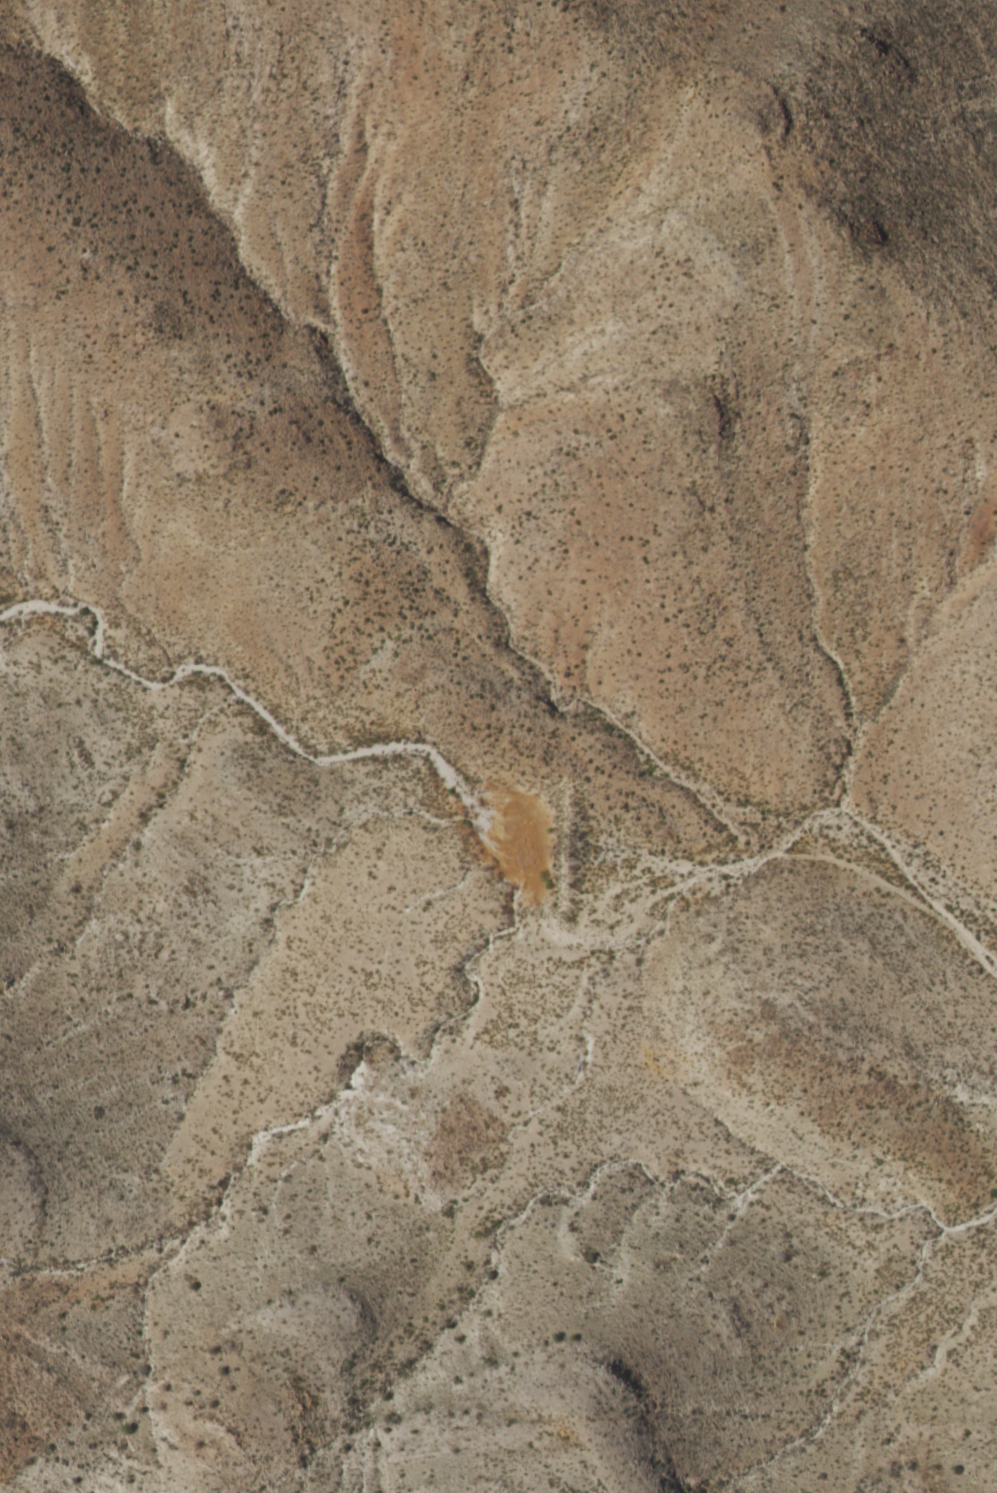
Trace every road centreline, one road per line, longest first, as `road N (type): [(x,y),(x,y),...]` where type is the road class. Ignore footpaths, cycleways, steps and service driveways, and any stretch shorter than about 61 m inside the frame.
road 1 (track): [(996,975),(975,946),(913,901),(845,862),(795,855)]

